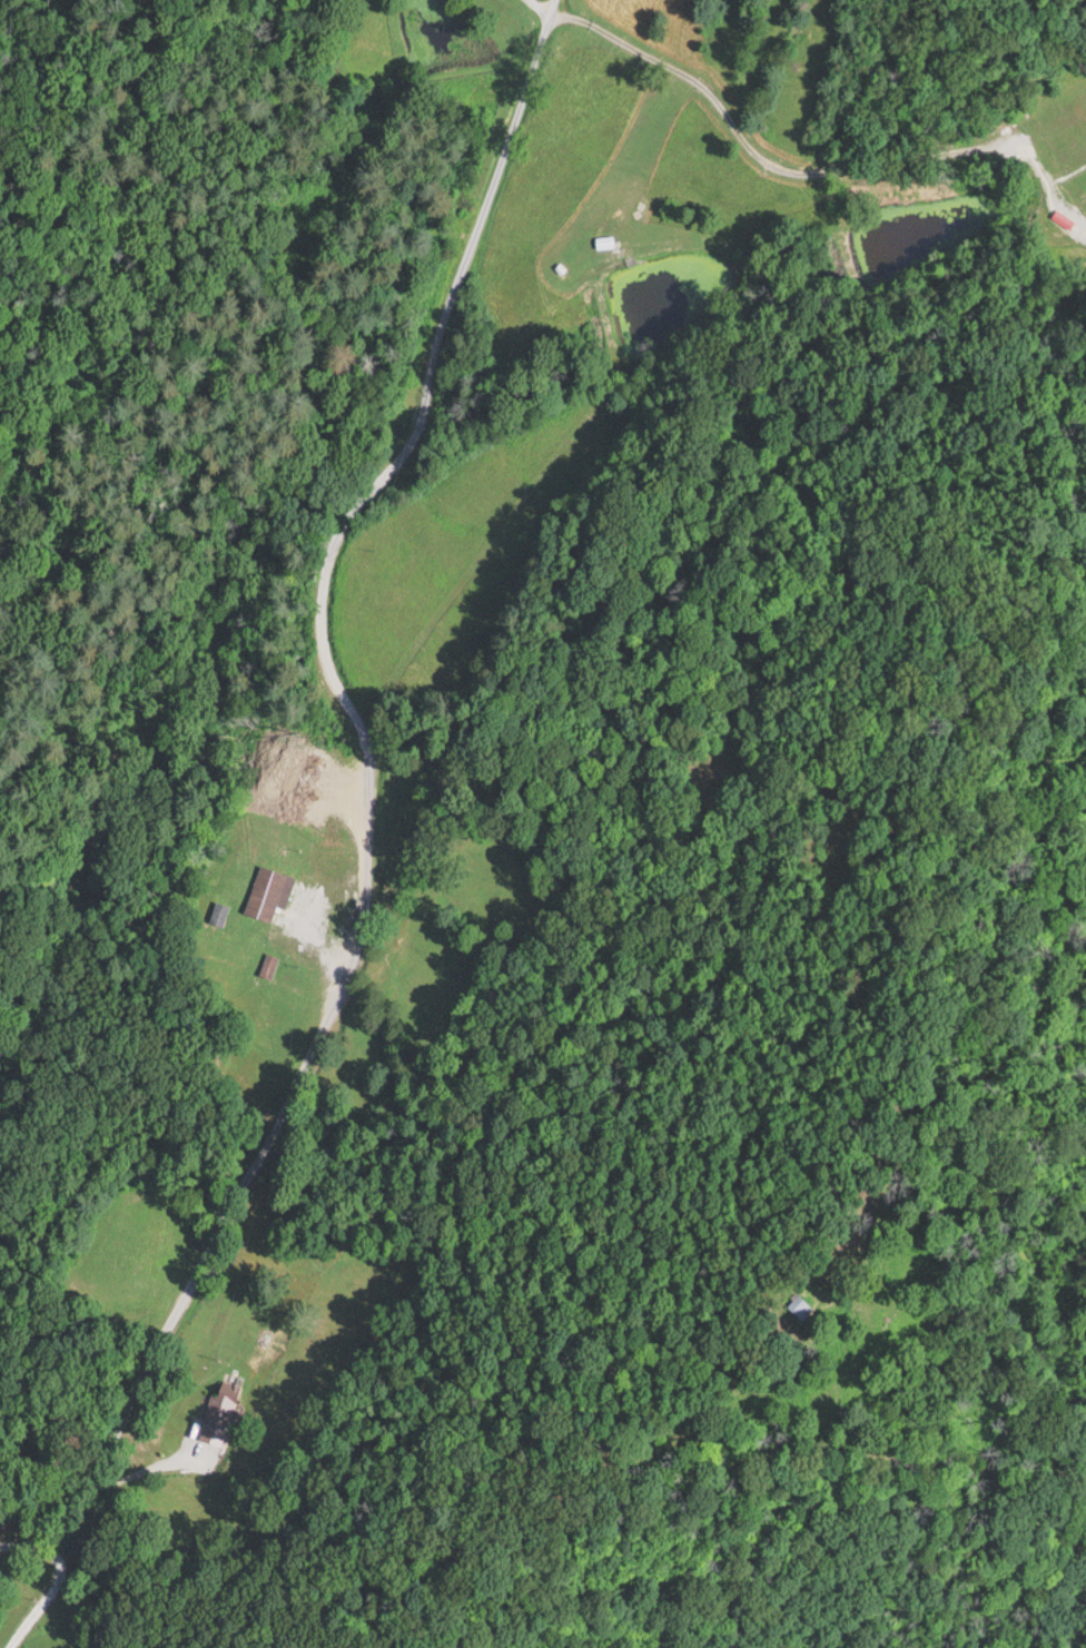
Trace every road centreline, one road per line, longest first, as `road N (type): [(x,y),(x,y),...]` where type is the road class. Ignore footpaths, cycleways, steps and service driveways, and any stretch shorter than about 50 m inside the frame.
road 1 (residential): [(0,1517),(63,1480),(128,1402),(320,1068),(352,940),(367,767),(316,586),(443,354),(554,0)]

